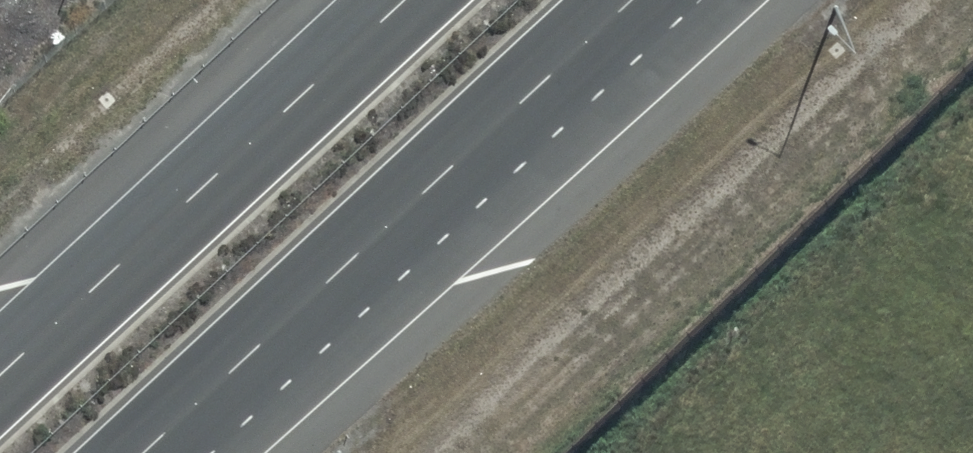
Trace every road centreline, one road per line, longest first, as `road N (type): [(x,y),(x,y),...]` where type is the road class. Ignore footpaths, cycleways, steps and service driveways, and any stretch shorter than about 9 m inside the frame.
road 1 (trunk): [(0,375),(407,0)]
road 2 (trunk): [(460,157),(140,452)]
road 3 (trunk): [(649,0),(460,157)]
road 4 (trunk): [(630,0),(460,157)]

